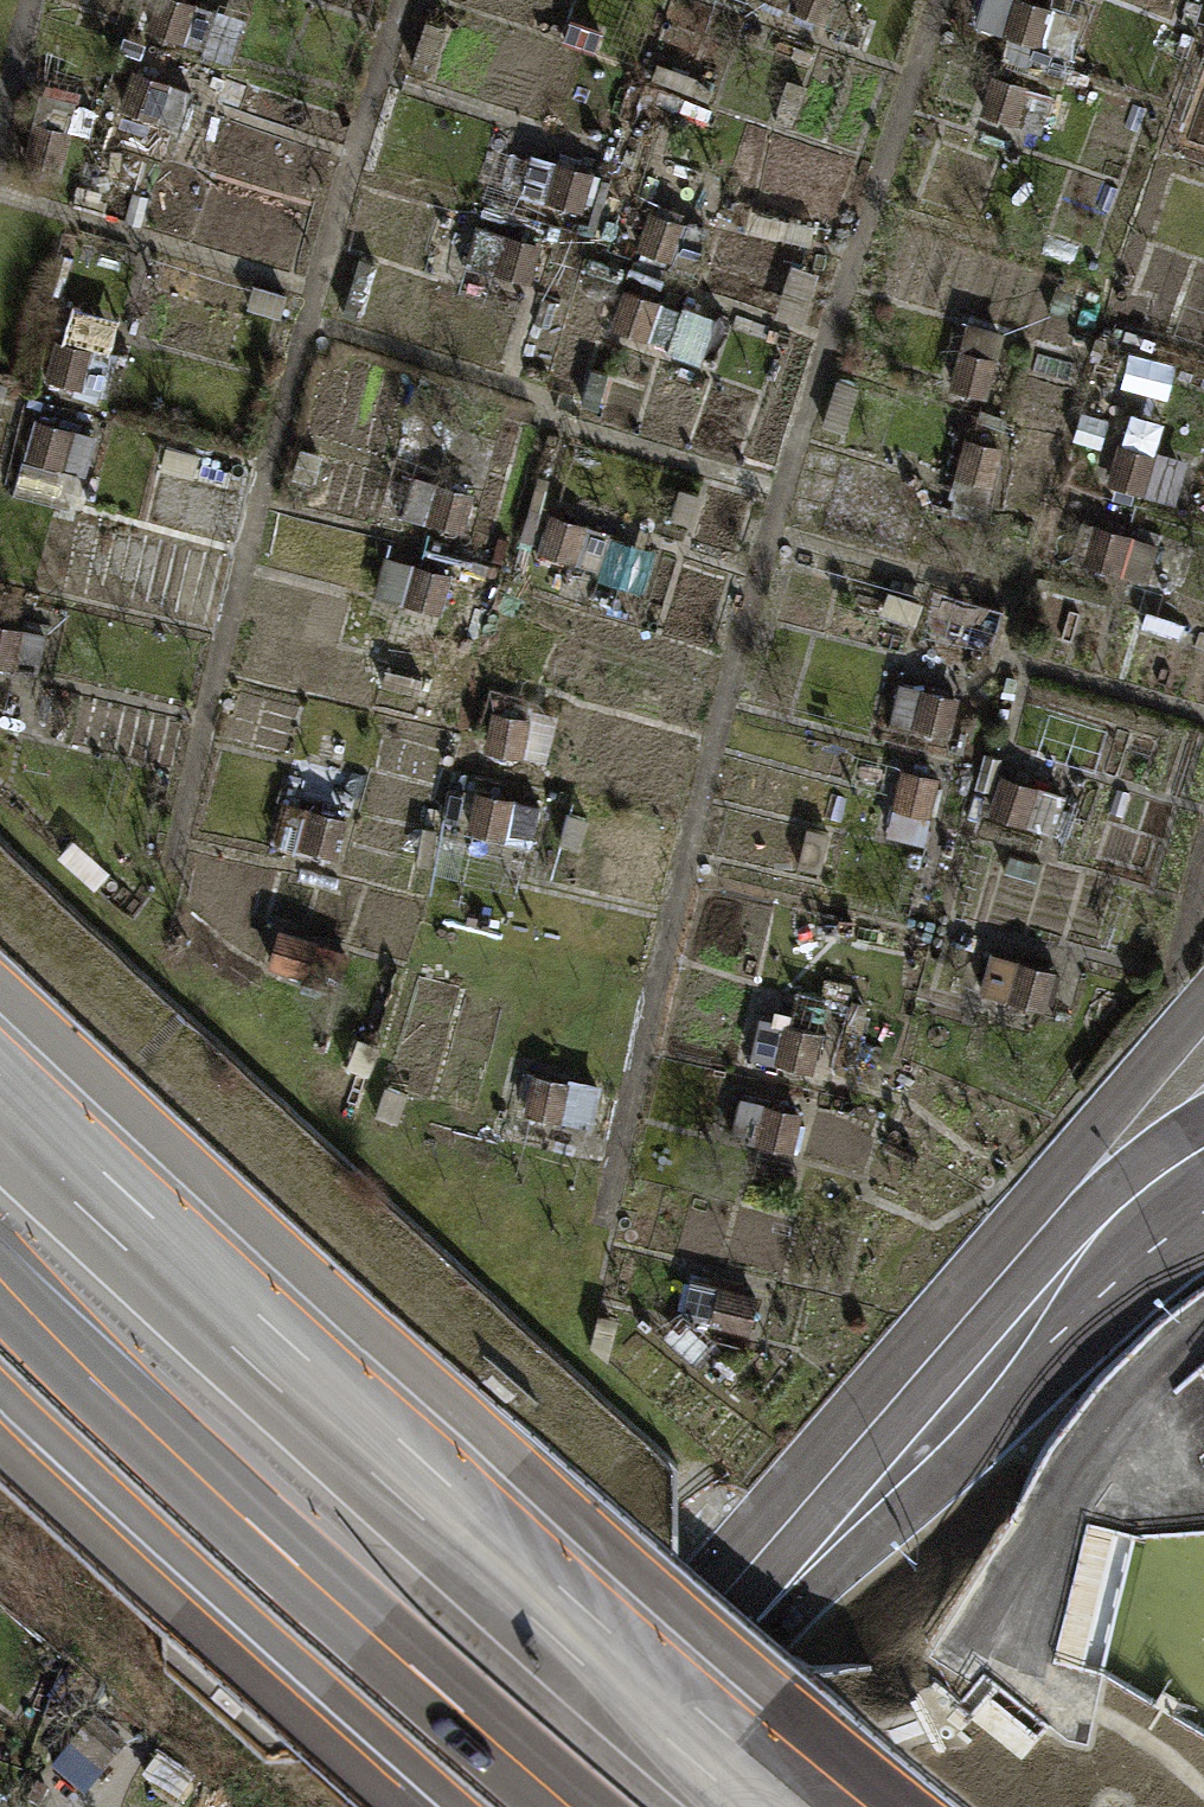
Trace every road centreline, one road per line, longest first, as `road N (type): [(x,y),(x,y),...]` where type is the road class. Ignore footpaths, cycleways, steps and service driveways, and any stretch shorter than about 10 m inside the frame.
road 1 (motorway): [(788,1806),(596,1644),(0,1102)]
road 2 (tertiary): [(595,1806),(759,1617),(1102,1248),(1203,1165)]
road 3 (motorway): [(0,1324),(539,1806)]

